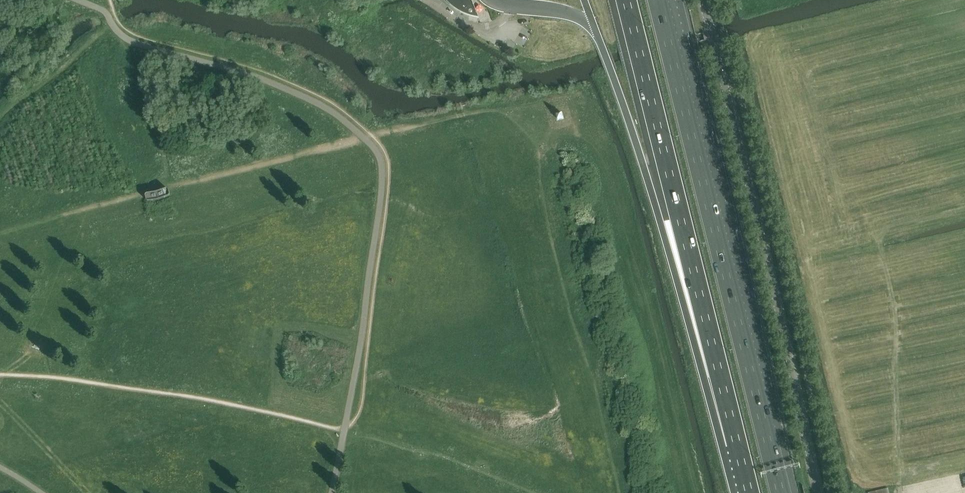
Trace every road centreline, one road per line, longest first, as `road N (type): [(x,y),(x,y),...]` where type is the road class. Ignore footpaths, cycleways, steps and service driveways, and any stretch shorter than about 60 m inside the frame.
road 1 (motorway): [(780,492),(657,0)]
road 2 (unclassified): [(818,492),(700,0)]
road 3 (motorway): [(626,0),(737,445)]
road 4 (motorway): [(591,23),(693,341),(737,445)]

